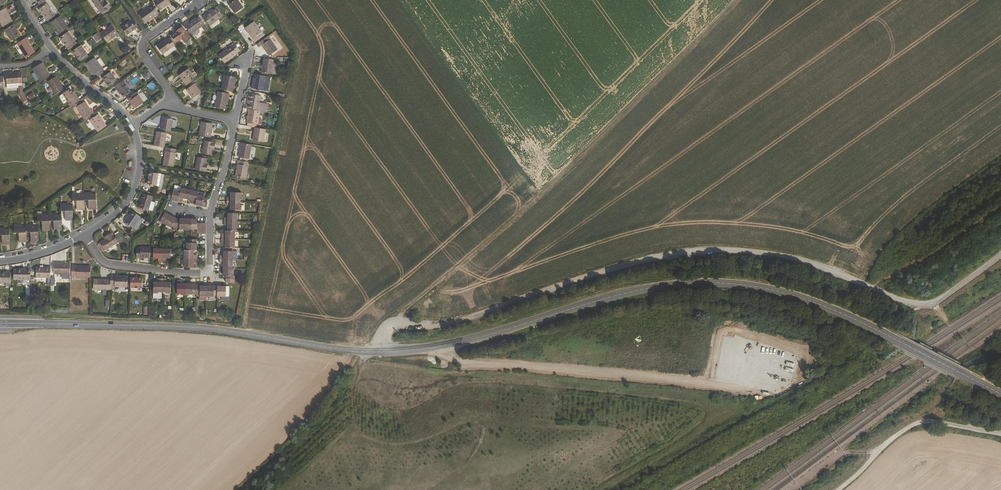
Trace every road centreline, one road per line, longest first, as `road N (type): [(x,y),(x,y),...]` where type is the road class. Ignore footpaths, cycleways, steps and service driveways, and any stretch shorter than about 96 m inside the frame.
road 1 (unclassified): [(1000,255),(947,295),(917,304),(770,254),(672,254),(467,319),(394,323),(380,352)]
road 2 (tertiary): [(1000,394),(829,308),(727,283),(636,290),(437,346)]
road 3 (track): [(398,323),(735,0)]
road 4 (tertiary): [(380,352),(195,328),(0,323)]
road 5 (unclassified): [(437,346),(488,364),(743,389)]
road 6 (residential): [(210,214),(210,274),(108,263),(86,234)]
road 7 (residential): [(131,125),(140,153),(135,187),(86,234)]

